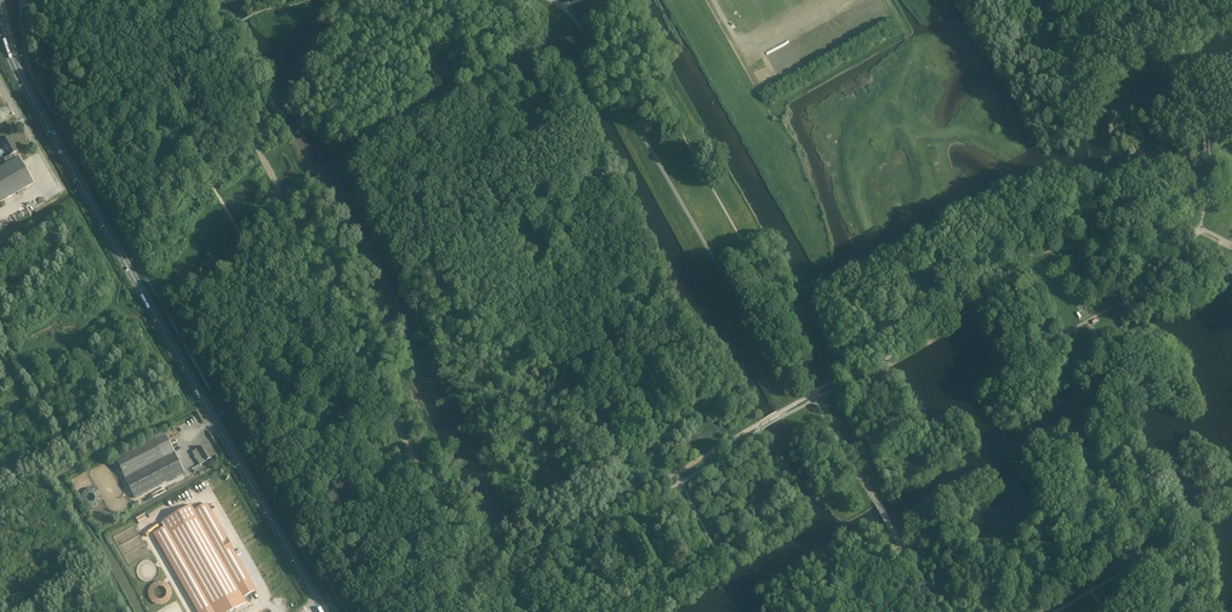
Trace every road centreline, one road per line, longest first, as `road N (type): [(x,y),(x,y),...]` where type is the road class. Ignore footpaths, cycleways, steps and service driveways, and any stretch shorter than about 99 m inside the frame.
road 1 (primary): [(324,611),(16,69),(0,19)]
road 2 (track): [(54,476),(78,464),(0,328)]
road 3 (track): [(78,464),(203,401)]

